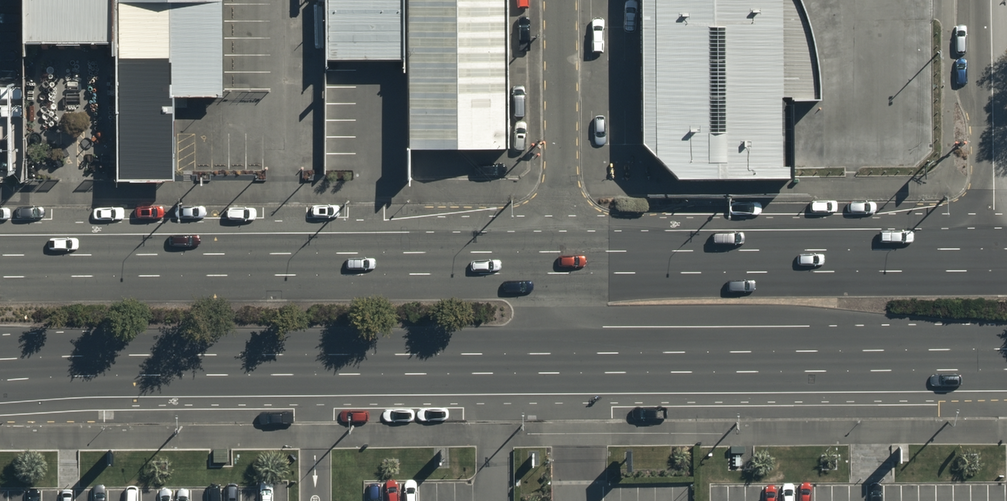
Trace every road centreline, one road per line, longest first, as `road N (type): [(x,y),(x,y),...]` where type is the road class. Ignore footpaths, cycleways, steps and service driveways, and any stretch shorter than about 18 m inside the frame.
road 1 (primary): [(561,368),(0,374)]
road 2 (primary): [(0,269),(561,265)]
road 3 (primary): [(1006,364),(561,368)]
road 4 (primary): [(561,265),(996,259)]
road 5 (residential): [(557,0),(561,265)]
road 6 (unclassified): [(993,0),(996,259)]

